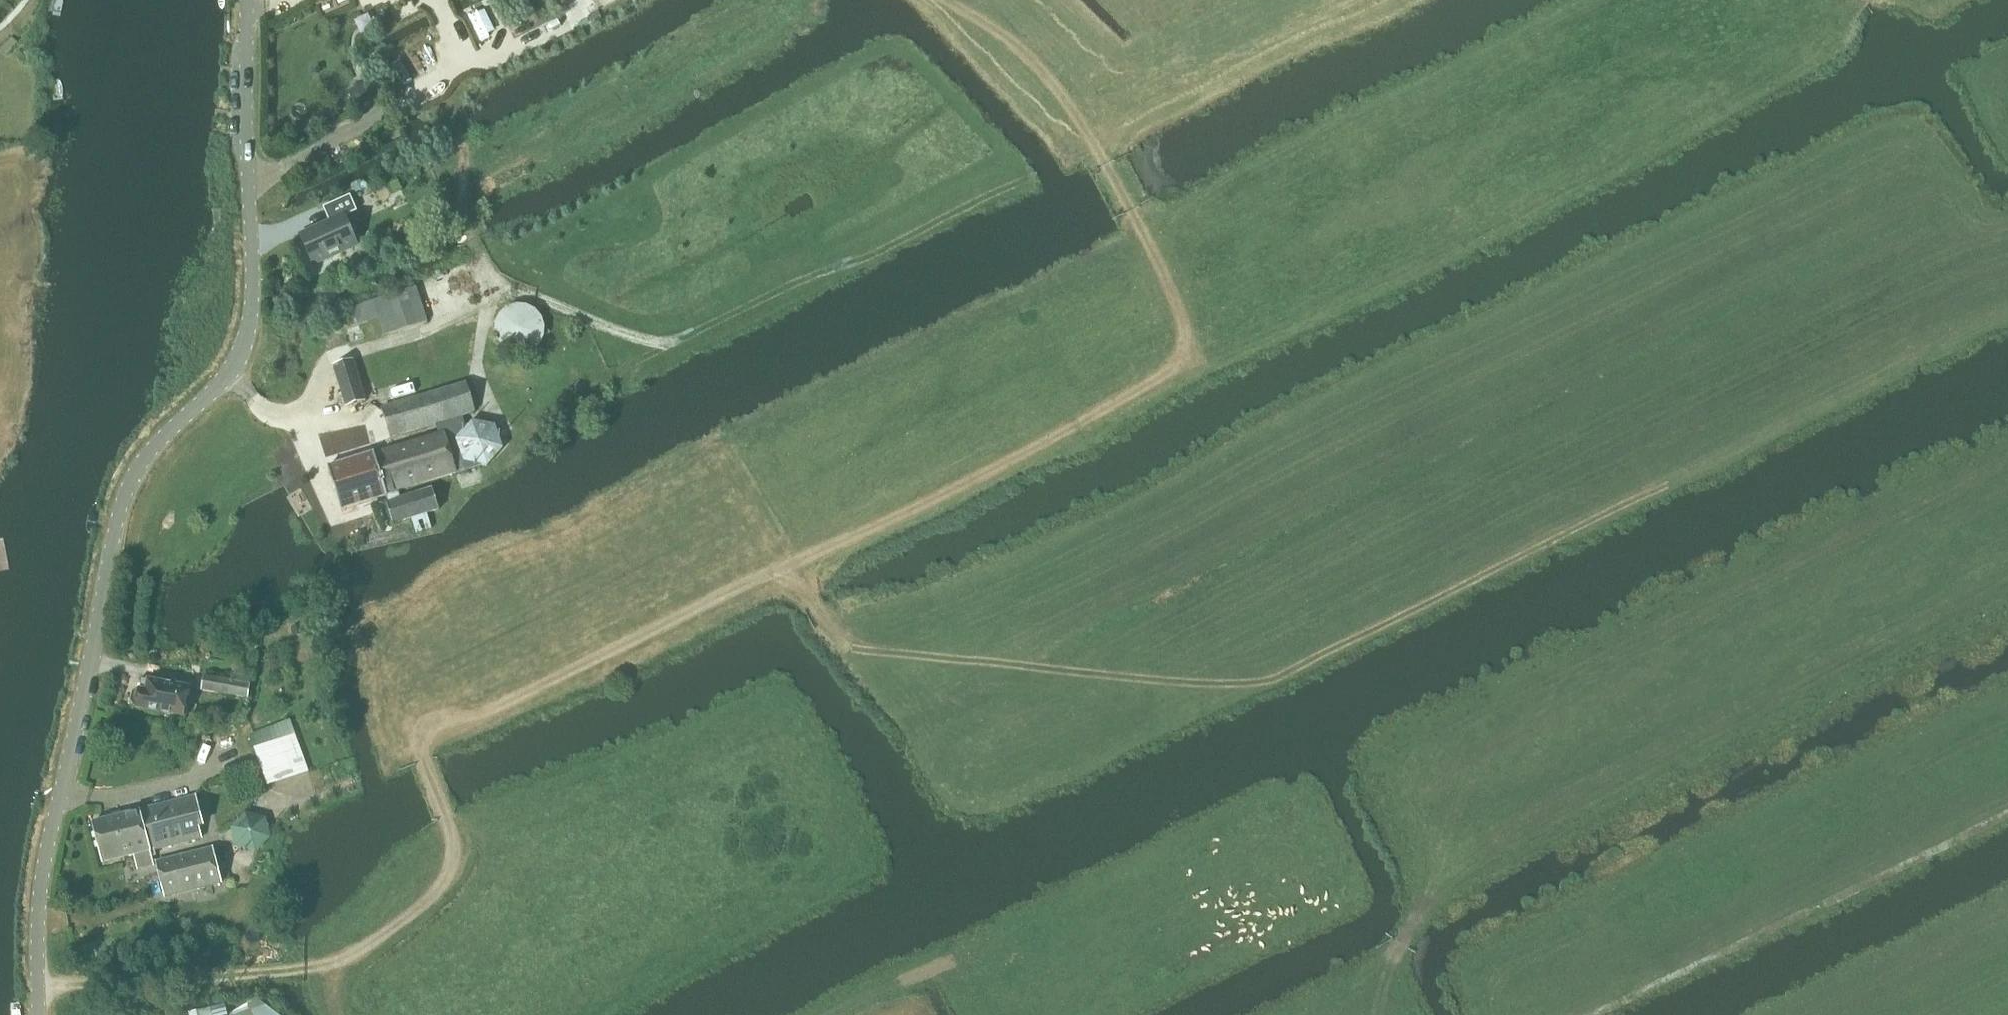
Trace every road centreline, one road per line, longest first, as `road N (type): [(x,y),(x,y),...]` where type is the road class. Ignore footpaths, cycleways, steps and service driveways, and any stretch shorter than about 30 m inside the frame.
road 1 (unclassified): [(39,1014),(45,865),(119,529),(150,458),(219,393),(252,333),(248,0)]
road 2 (track): [(468,145),(466,218),(485,258),(515,293),(680,341),(1019,185)]
road 3 (track): [(228,977),(39,987)]

